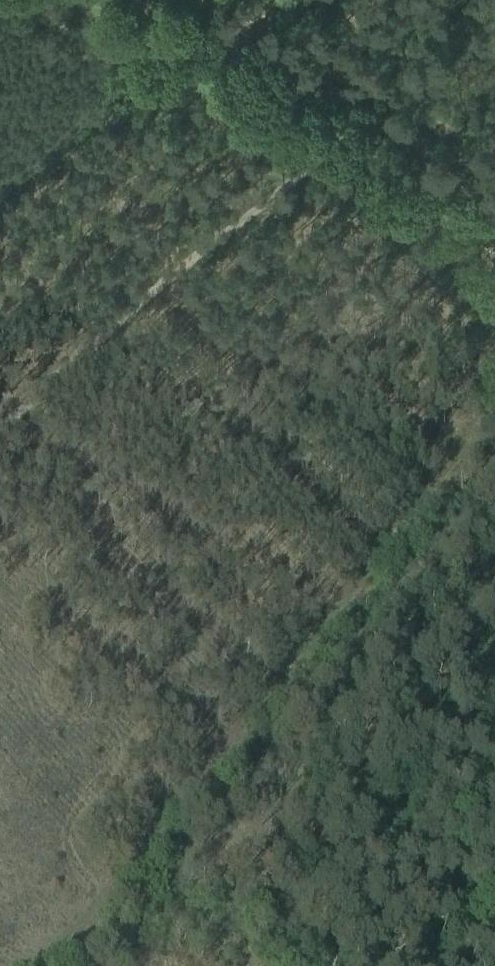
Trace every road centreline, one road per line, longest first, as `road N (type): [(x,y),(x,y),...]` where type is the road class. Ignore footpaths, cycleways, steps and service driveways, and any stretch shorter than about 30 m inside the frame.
road 1 (track): [(494,408),(49,965)]
road 2 (track): [(494,256),(127,0)]

